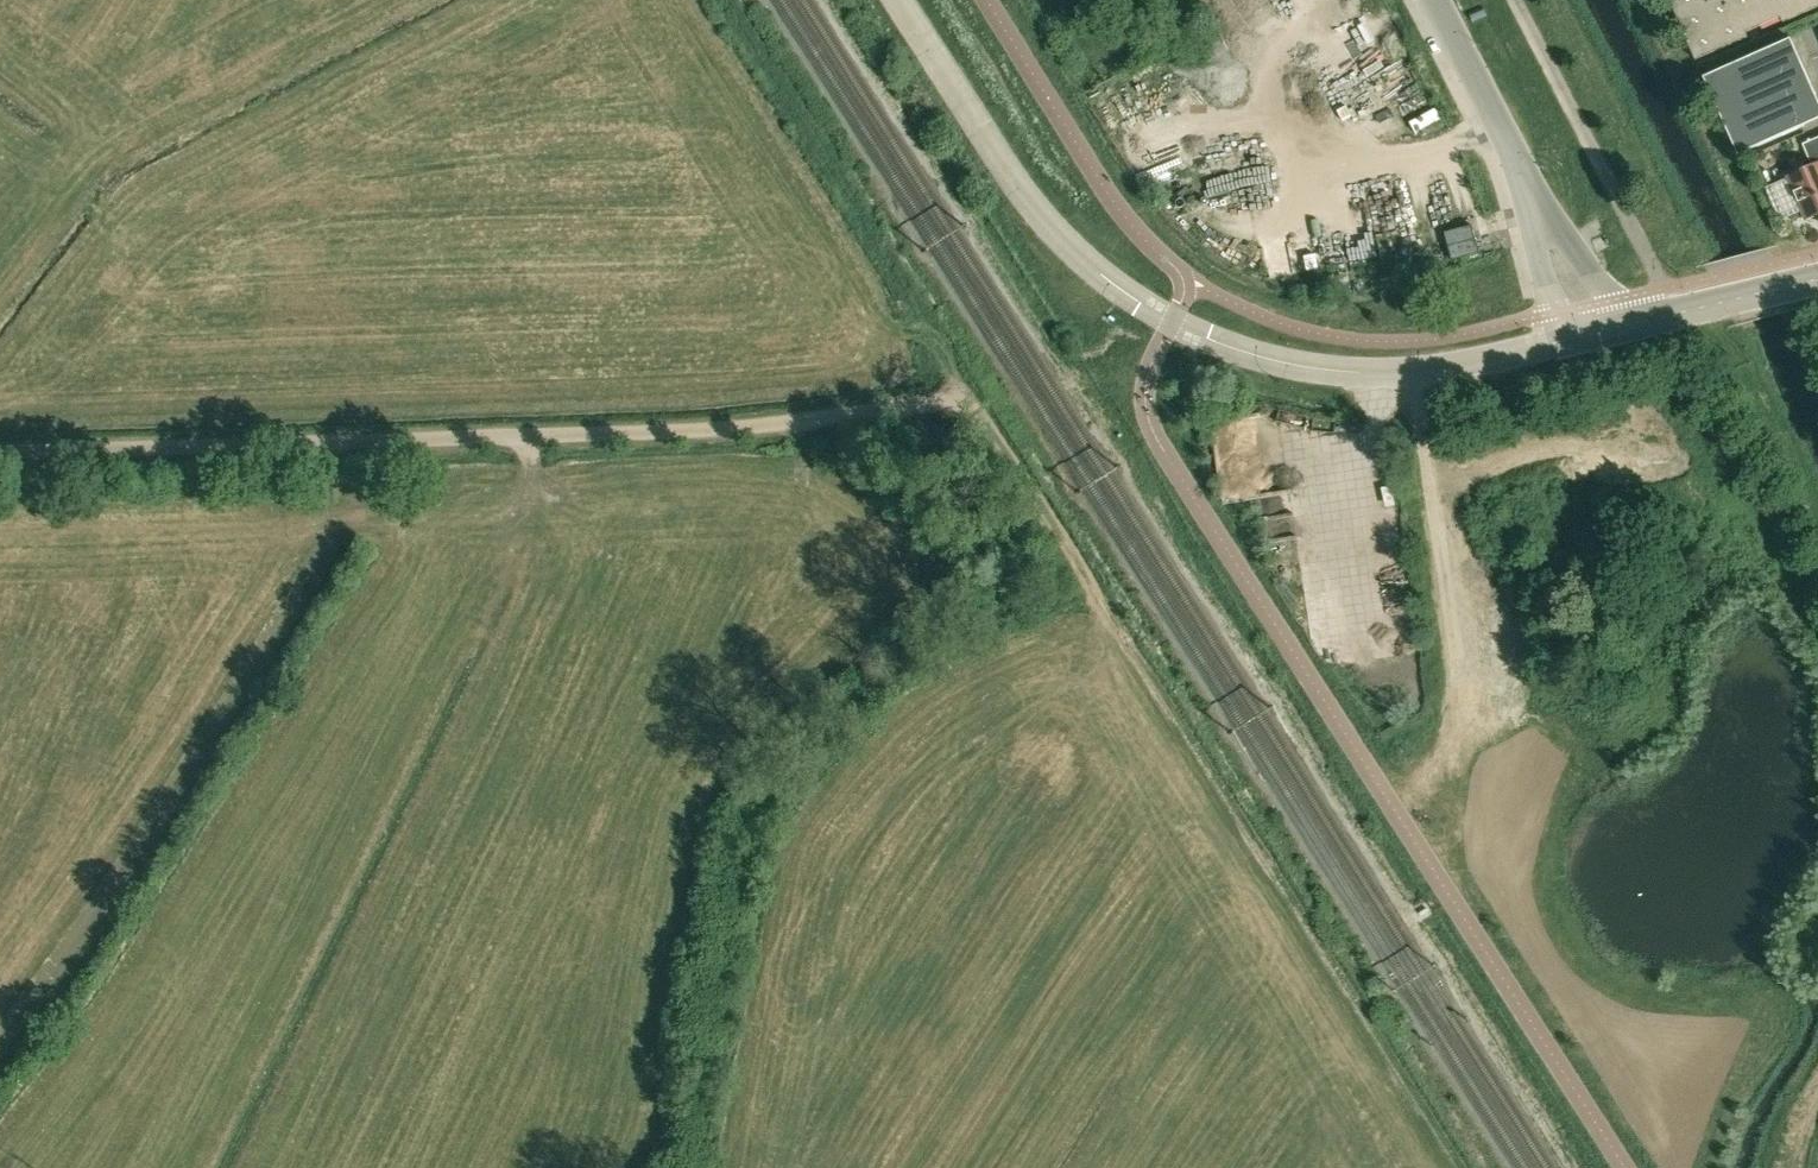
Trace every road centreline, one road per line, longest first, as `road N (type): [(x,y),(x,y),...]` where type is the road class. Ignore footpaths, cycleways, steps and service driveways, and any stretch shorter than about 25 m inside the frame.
road 1 (unclassified): [(0,454),(702,431),(896,409),(972,383)]
road 2 (track): [(972,383),(742,0)]
road 3 (unclassified): [(1562,341),(1817,278)]

